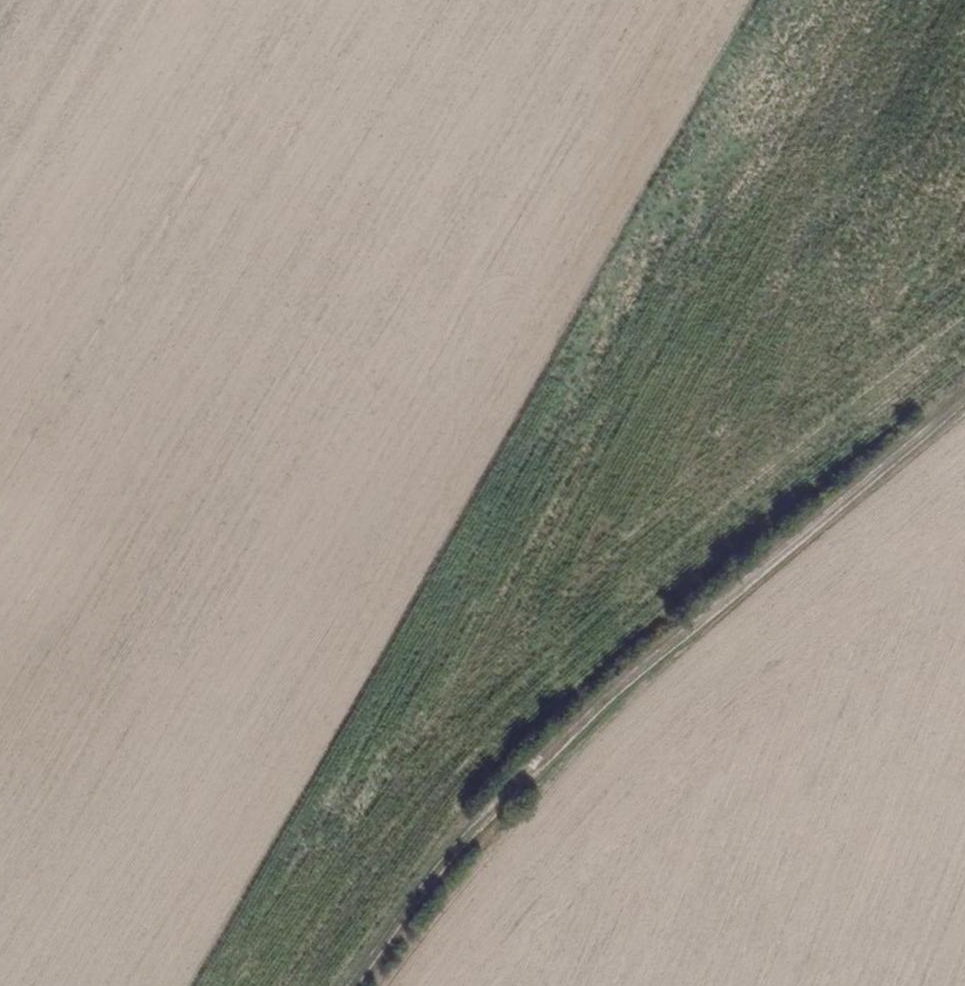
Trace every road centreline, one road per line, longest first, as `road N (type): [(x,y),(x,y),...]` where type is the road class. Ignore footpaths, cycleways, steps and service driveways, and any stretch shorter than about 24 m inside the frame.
road 1 (track): [(347,985),(612,697),(759,556),(964,390)]

